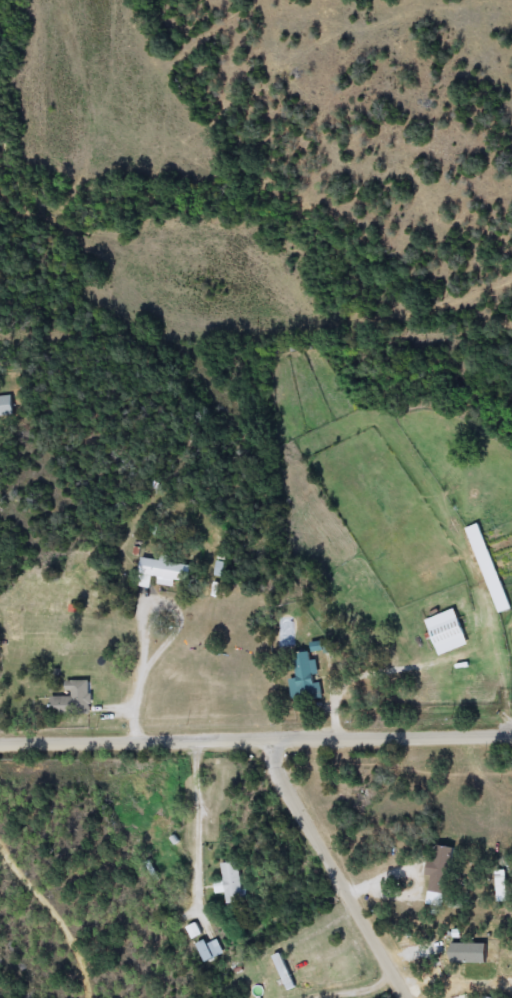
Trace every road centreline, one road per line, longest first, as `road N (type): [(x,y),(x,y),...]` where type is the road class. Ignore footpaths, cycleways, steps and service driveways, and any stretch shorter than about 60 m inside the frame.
road 1 (residential): [(0,738),(511,738)]
road 2 (residential): [(327,434),(379,418),(446,508),(470,561),(511,738)]
road 3 (residential): [(409,997),(285,784),(273,739)]

